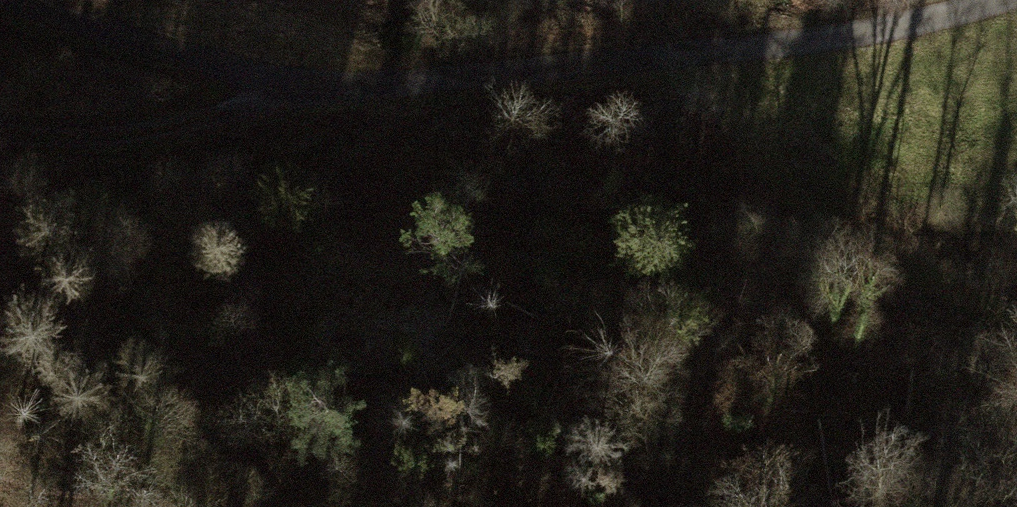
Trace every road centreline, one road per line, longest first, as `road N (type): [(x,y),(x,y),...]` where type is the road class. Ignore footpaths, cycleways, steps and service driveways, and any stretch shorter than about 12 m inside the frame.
road 1 (track): [(294,80),(526,76),(852,35),(1009,0)]
road 2 (track): [(712,53),(836,226),(1016,330)]
road 3 (track): [(0,0),(294,80)]
road 4 (track): [(294,80),(208,113),(55,137),(0,126)]

